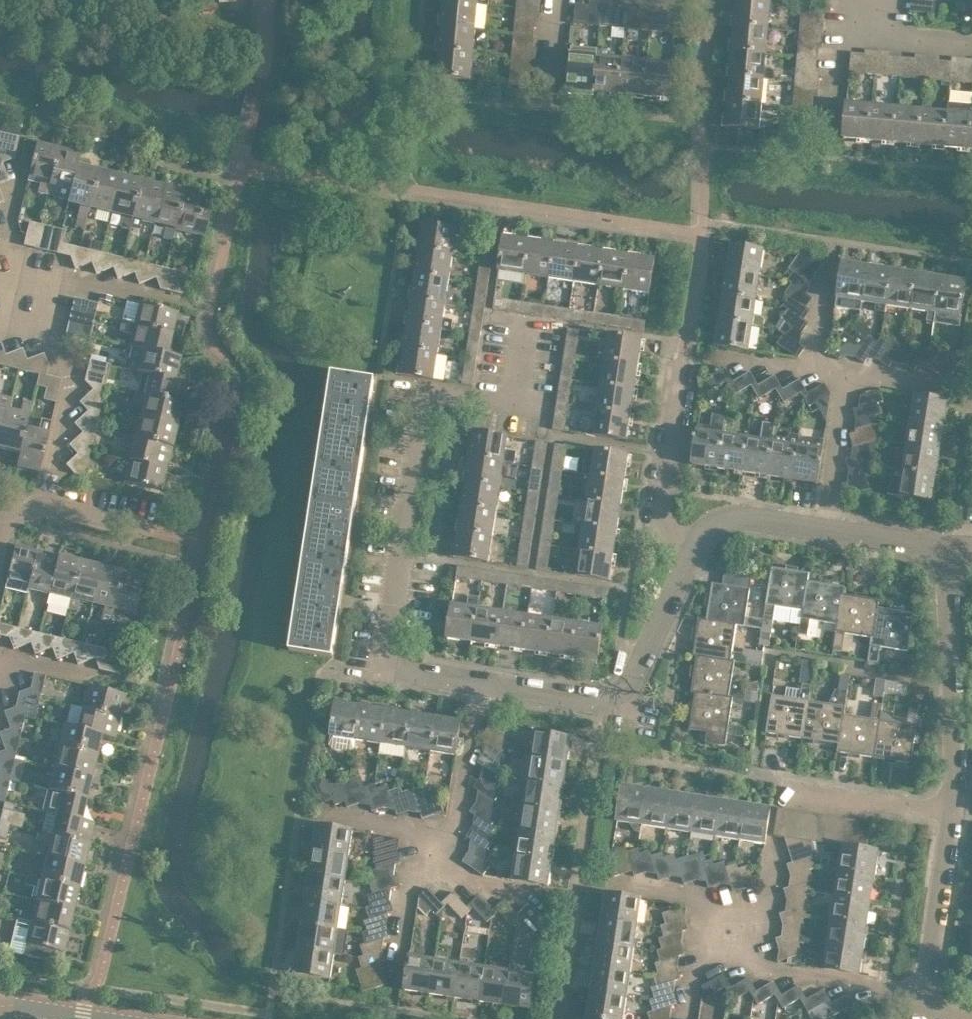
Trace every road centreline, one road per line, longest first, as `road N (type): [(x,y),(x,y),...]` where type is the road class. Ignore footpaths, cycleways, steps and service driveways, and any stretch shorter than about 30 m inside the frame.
road 1 (residential): [(688,549),(626,691),(601,704),(379,670),(422,400),(512,413),(523,337)]
road 2 (residential): [(957,546),(948,815)]
road 3 (residential): [(688,549),(650,521),(675,364)]
road 4 (residential): [(50,506),(74,371),(48,337)]
road 5 (residential): [(948,815),(924,992)]
road 6 (residential): [(924,992),(757,966)]
road 7 (residential): [(784,790),(948,815)]
road 8 (residential): [(824,525),(848,371)]
road 9 (residential): [(824,525),(721,515),(688,549)]
road 10 (residential): [(957,546),(824,525)]
road 11 (tertiary): [(120,1018),(0,1003)]

